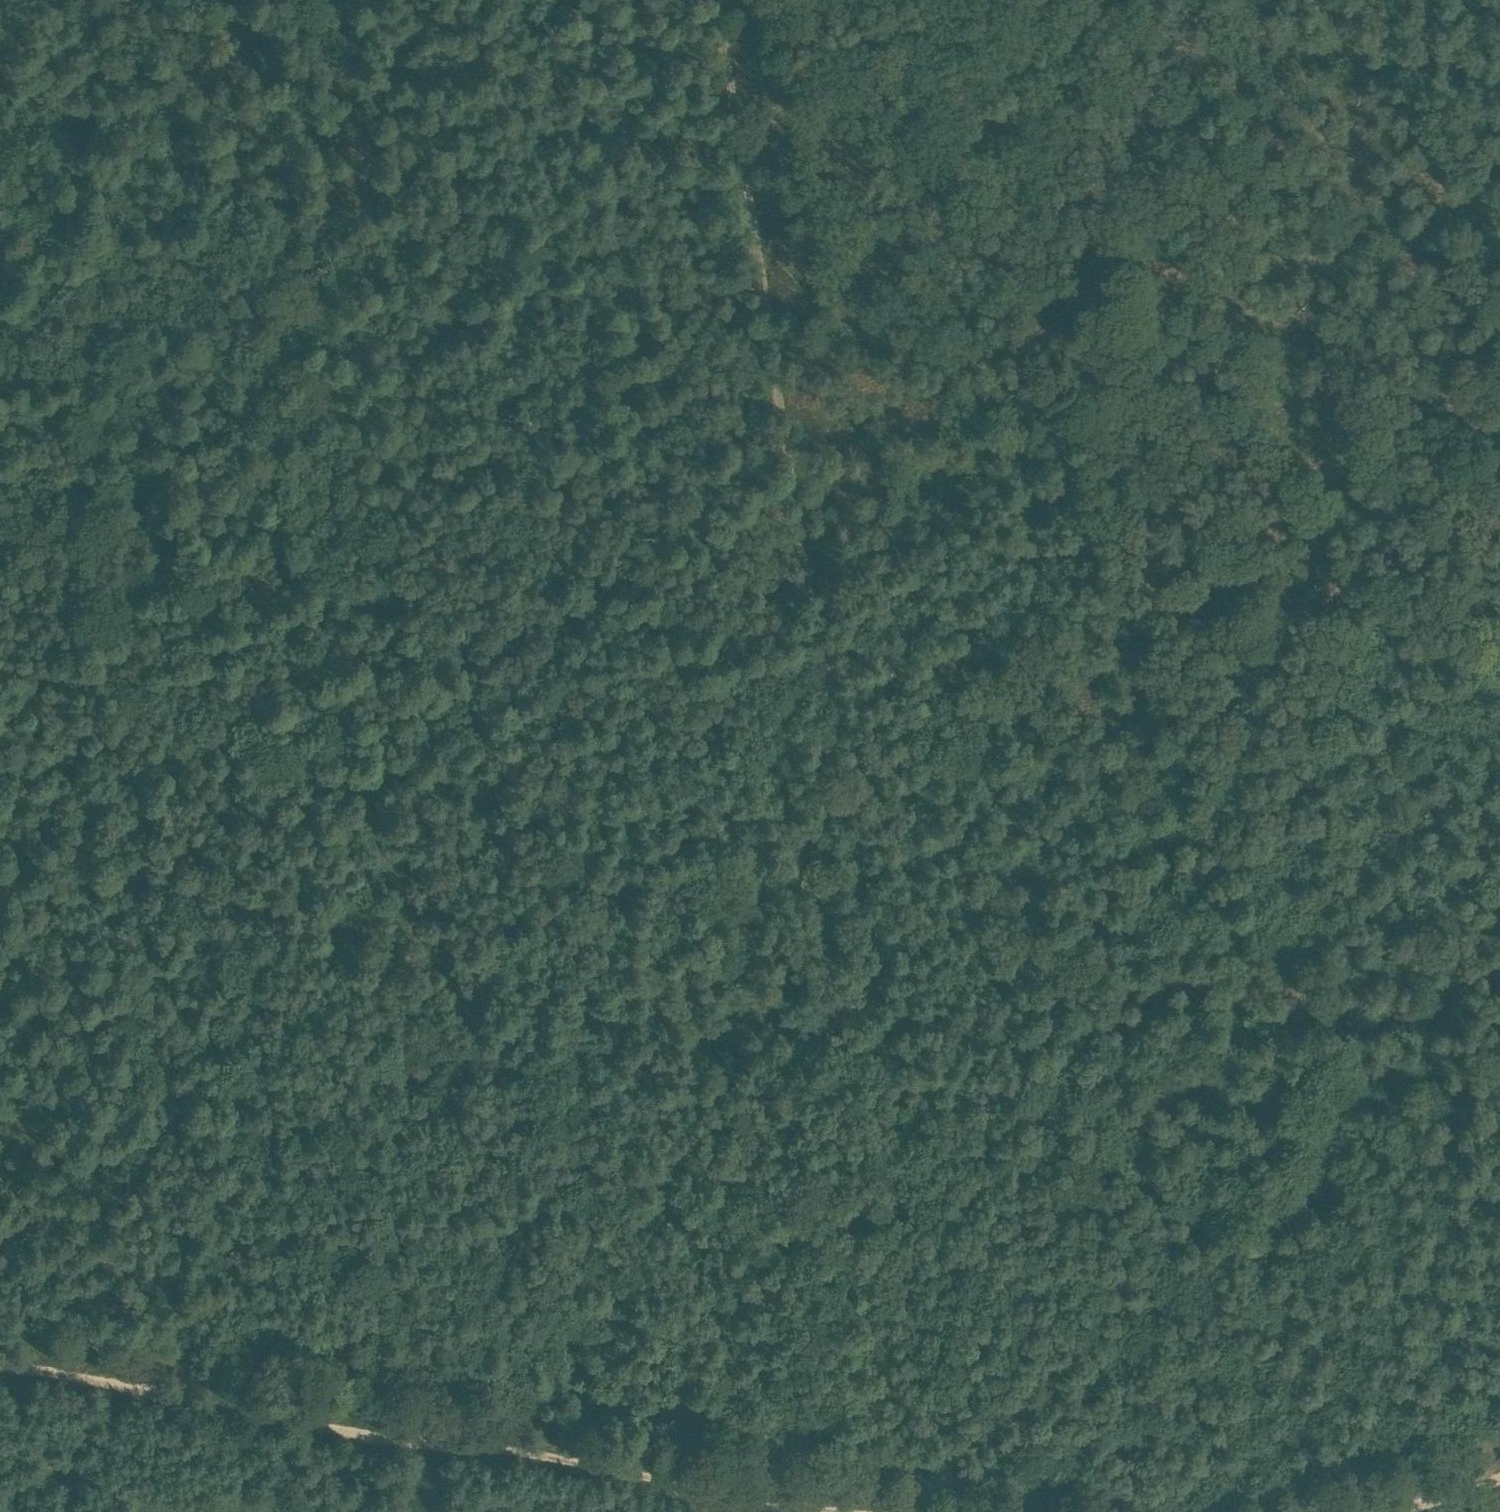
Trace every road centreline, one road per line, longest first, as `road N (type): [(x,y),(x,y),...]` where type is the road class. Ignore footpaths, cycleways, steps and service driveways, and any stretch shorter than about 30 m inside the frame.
road 1 (track): [(957,1511),(720,0)]
road 2 (track): [(0,1366),(389,1442),(528,1452),(846,1511)]

